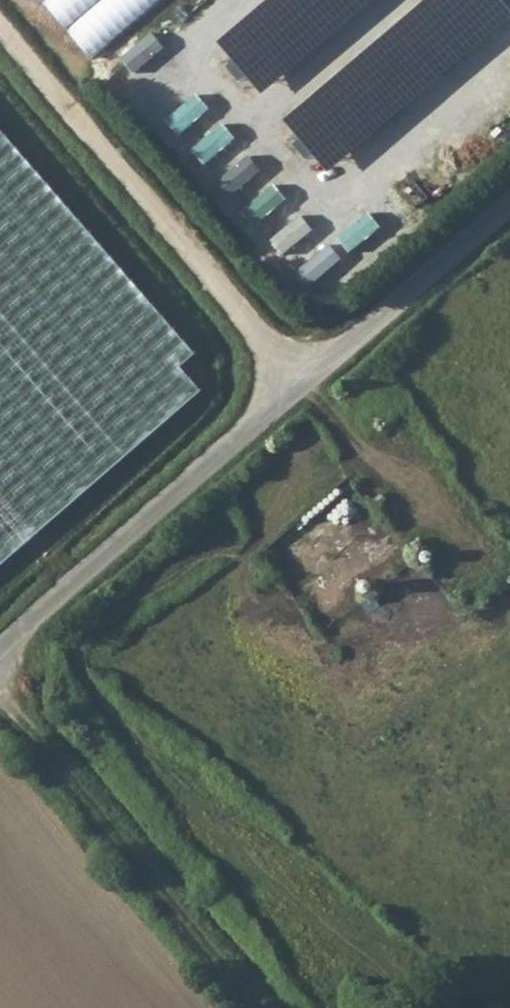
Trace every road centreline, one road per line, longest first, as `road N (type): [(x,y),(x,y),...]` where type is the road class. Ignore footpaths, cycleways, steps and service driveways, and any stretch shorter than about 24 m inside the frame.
road 1 (unclassified): [(0,650),(509,205)]
road 2 (track): [(0,38),(297,390)]
road 3 (track): [(0,697),(251,1007)]

